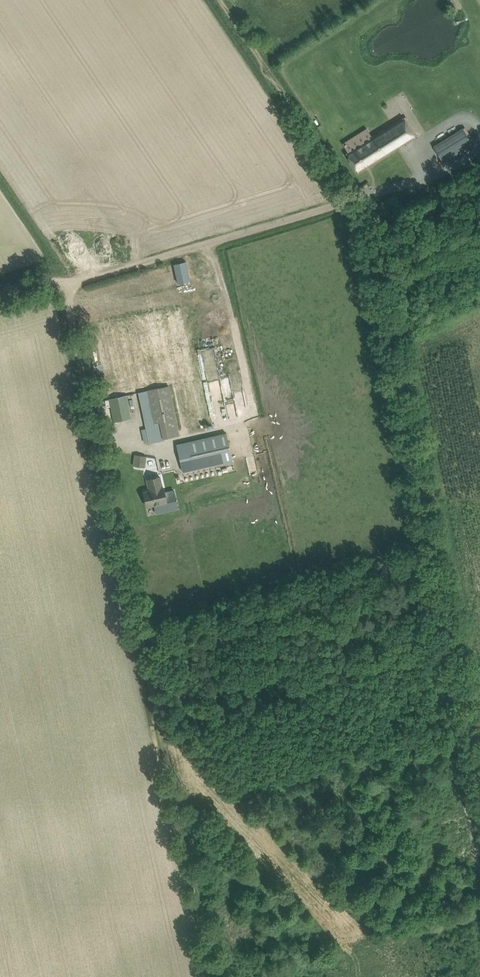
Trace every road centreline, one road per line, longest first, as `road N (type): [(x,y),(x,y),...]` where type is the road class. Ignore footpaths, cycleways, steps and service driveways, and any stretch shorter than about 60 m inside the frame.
road 1 (track): [(42,275),(212,976)]
road 2 (track): [(356,198),(479,827)]
road 3 (track): [(42,275),(69,284),(356,198)]
road 4 (track): [(223,0),(356,198)]

